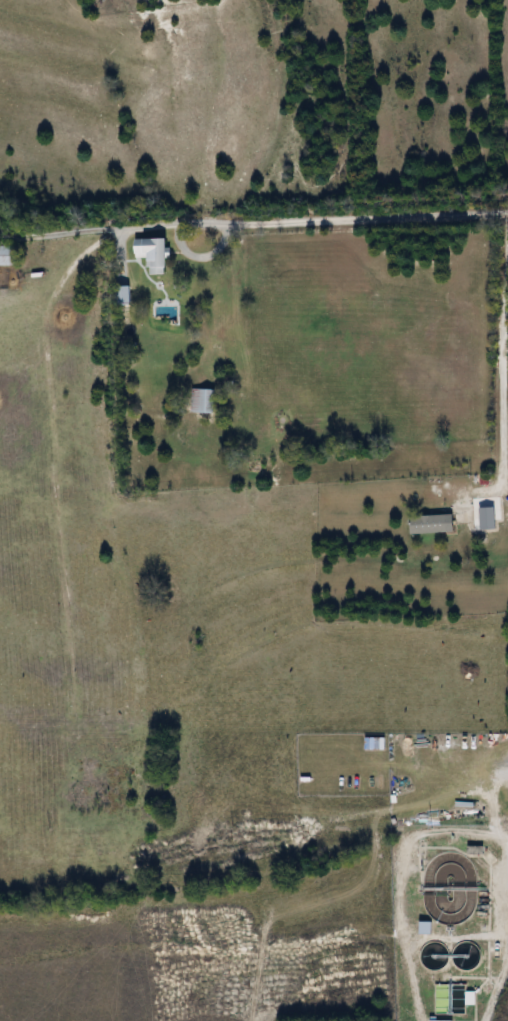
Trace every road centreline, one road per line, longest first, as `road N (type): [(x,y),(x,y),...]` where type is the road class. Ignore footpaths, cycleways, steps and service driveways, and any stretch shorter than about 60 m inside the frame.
road 1 (residential): [(507,215),(102,231)]

